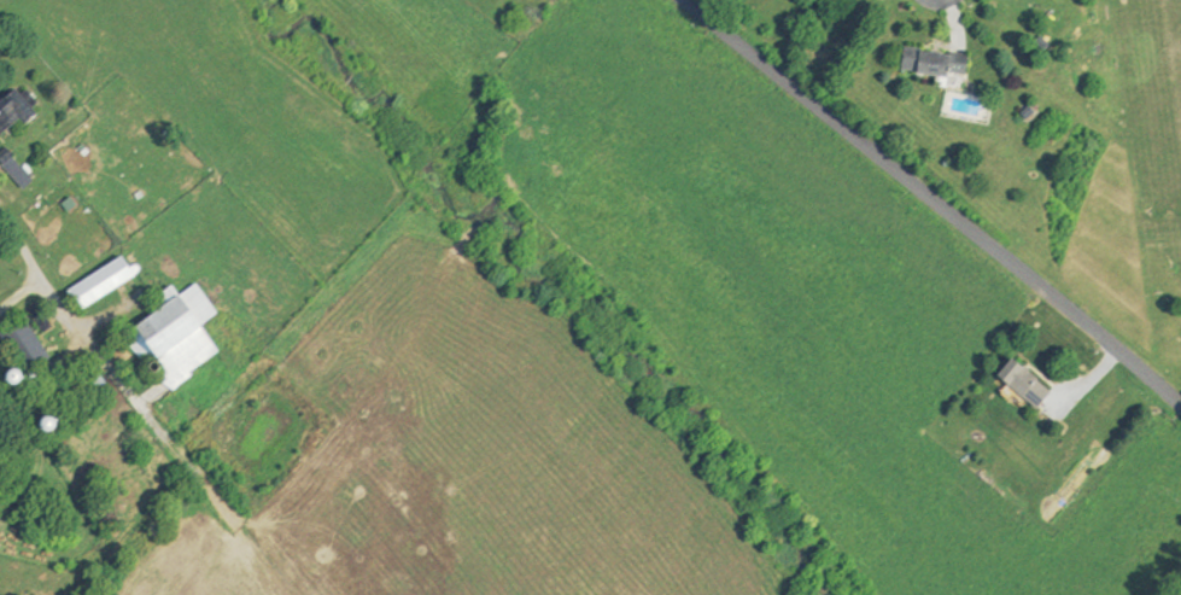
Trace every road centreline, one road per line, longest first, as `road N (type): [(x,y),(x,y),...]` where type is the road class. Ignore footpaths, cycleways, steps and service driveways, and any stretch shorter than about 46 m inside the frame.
road 1 (residential): [(1180,403),(676,0)]

